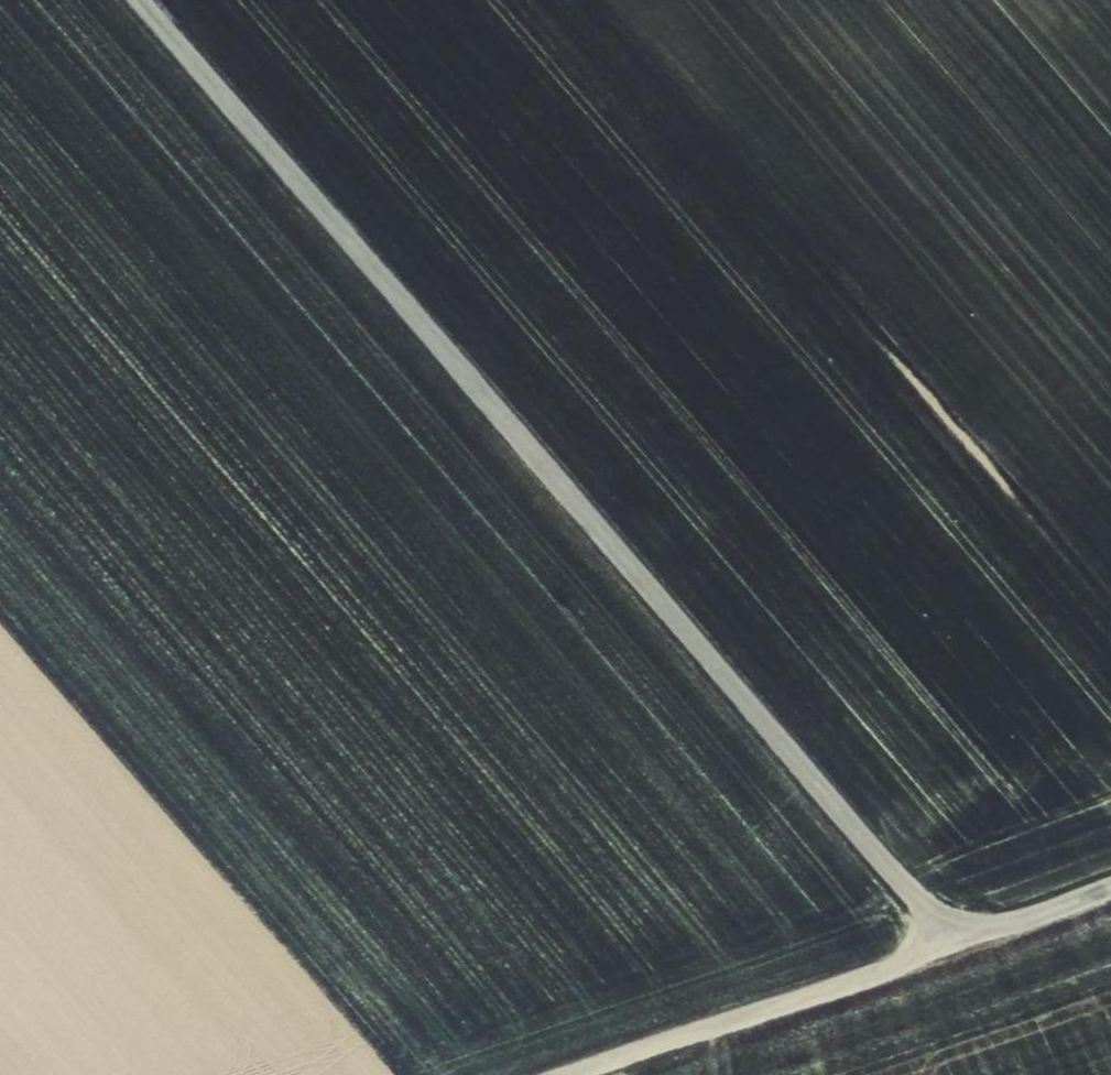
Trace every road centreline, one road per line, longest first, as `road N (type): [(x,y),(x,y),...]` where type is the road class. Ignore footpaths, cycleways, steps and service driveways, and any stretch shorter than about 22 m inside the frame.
road 1 (track): [(132,0),(950,946)]
road 2 (track): [(578,1074),(1110,886)]

